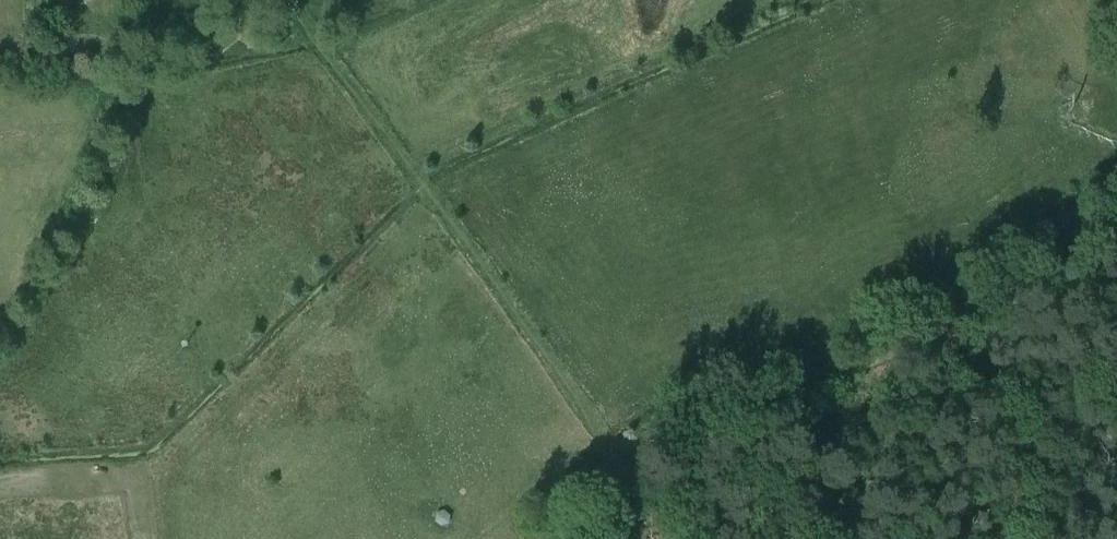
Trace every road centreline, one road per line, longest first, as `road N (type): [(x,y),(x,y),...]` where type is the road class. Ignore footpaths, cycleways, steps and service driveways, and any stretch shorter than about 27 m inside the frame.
road 1 (track): [(377,0),(311,30),(627,473)]

